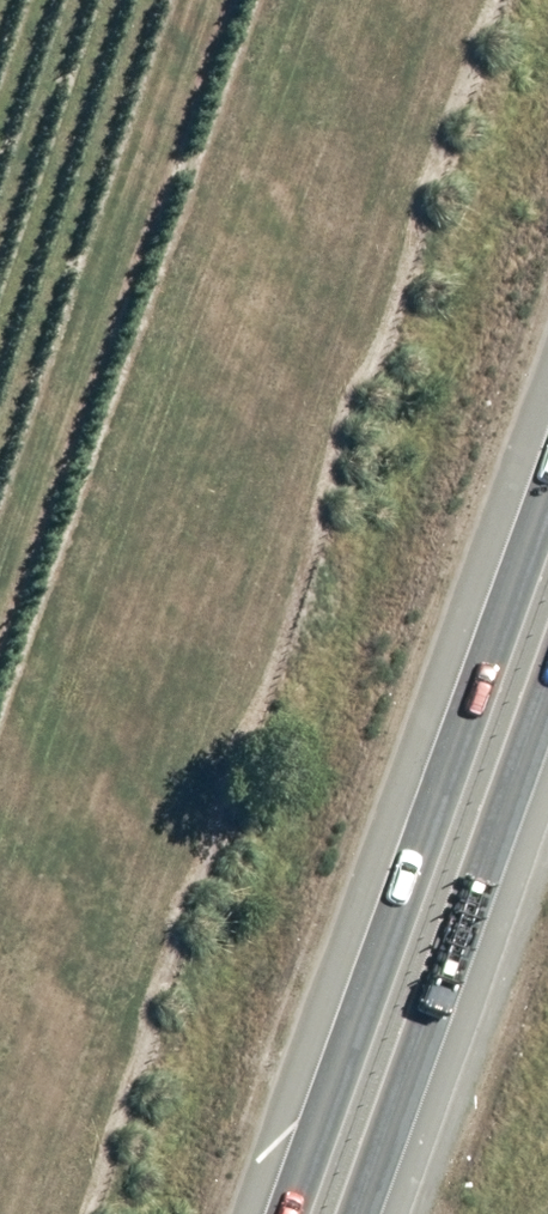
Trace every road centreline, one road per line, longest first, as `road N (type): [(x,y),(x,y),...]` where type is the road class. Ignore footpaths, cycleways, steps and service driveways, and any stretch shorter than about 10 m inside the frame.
road 1 (motorway): [(86,1213),(540,0)]
road 2 (trunk): [(248,1213),(547,385)]
road 3 (trunk): [(547,669),(351,1213)]

